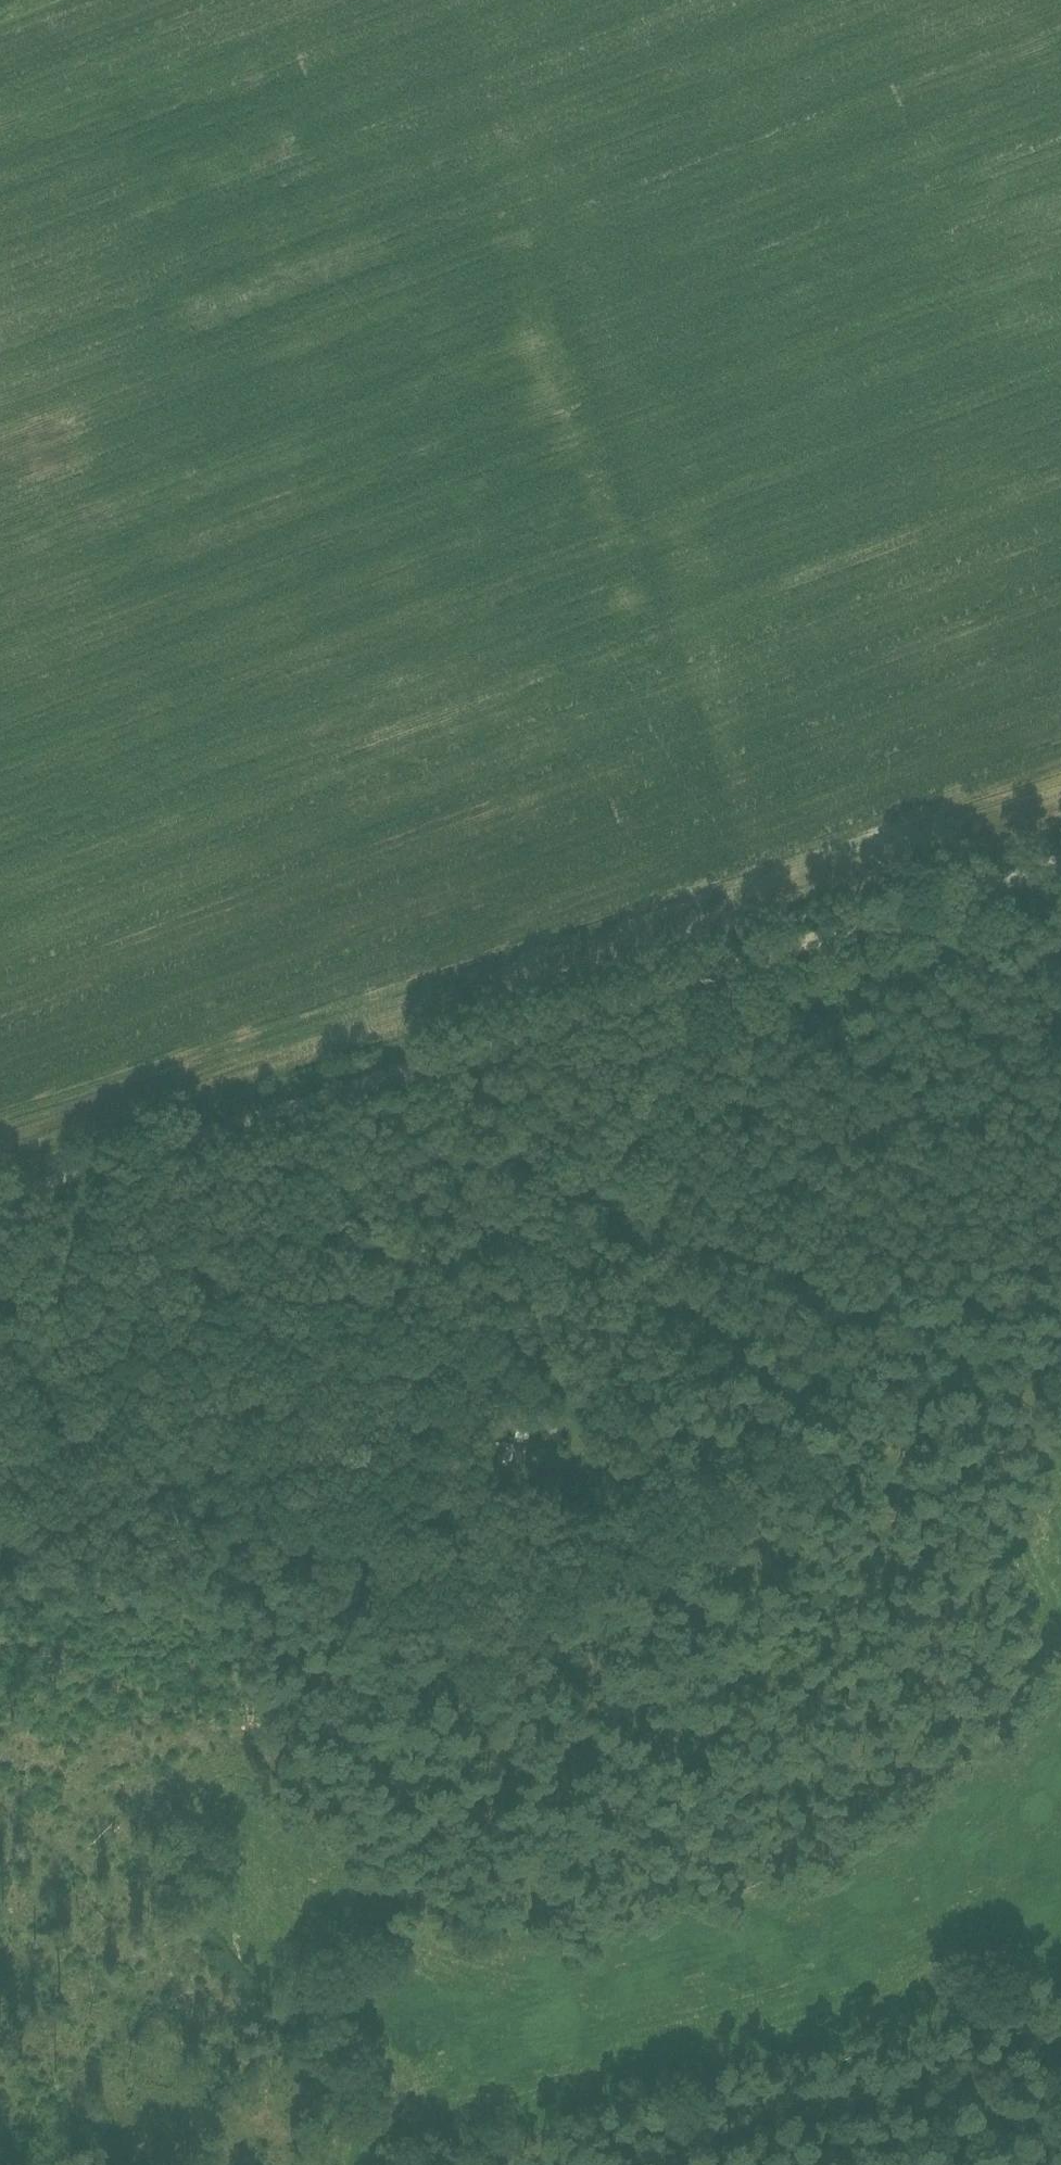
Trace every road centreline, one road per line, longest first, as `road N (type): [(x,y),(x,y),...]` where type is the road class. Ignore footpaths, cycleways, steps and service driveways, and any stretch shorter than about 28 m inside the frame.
road 1 (track): [(429,1079),(1060,873)]
road 2 (unclassified): [(0,1215),(429,1079)]

